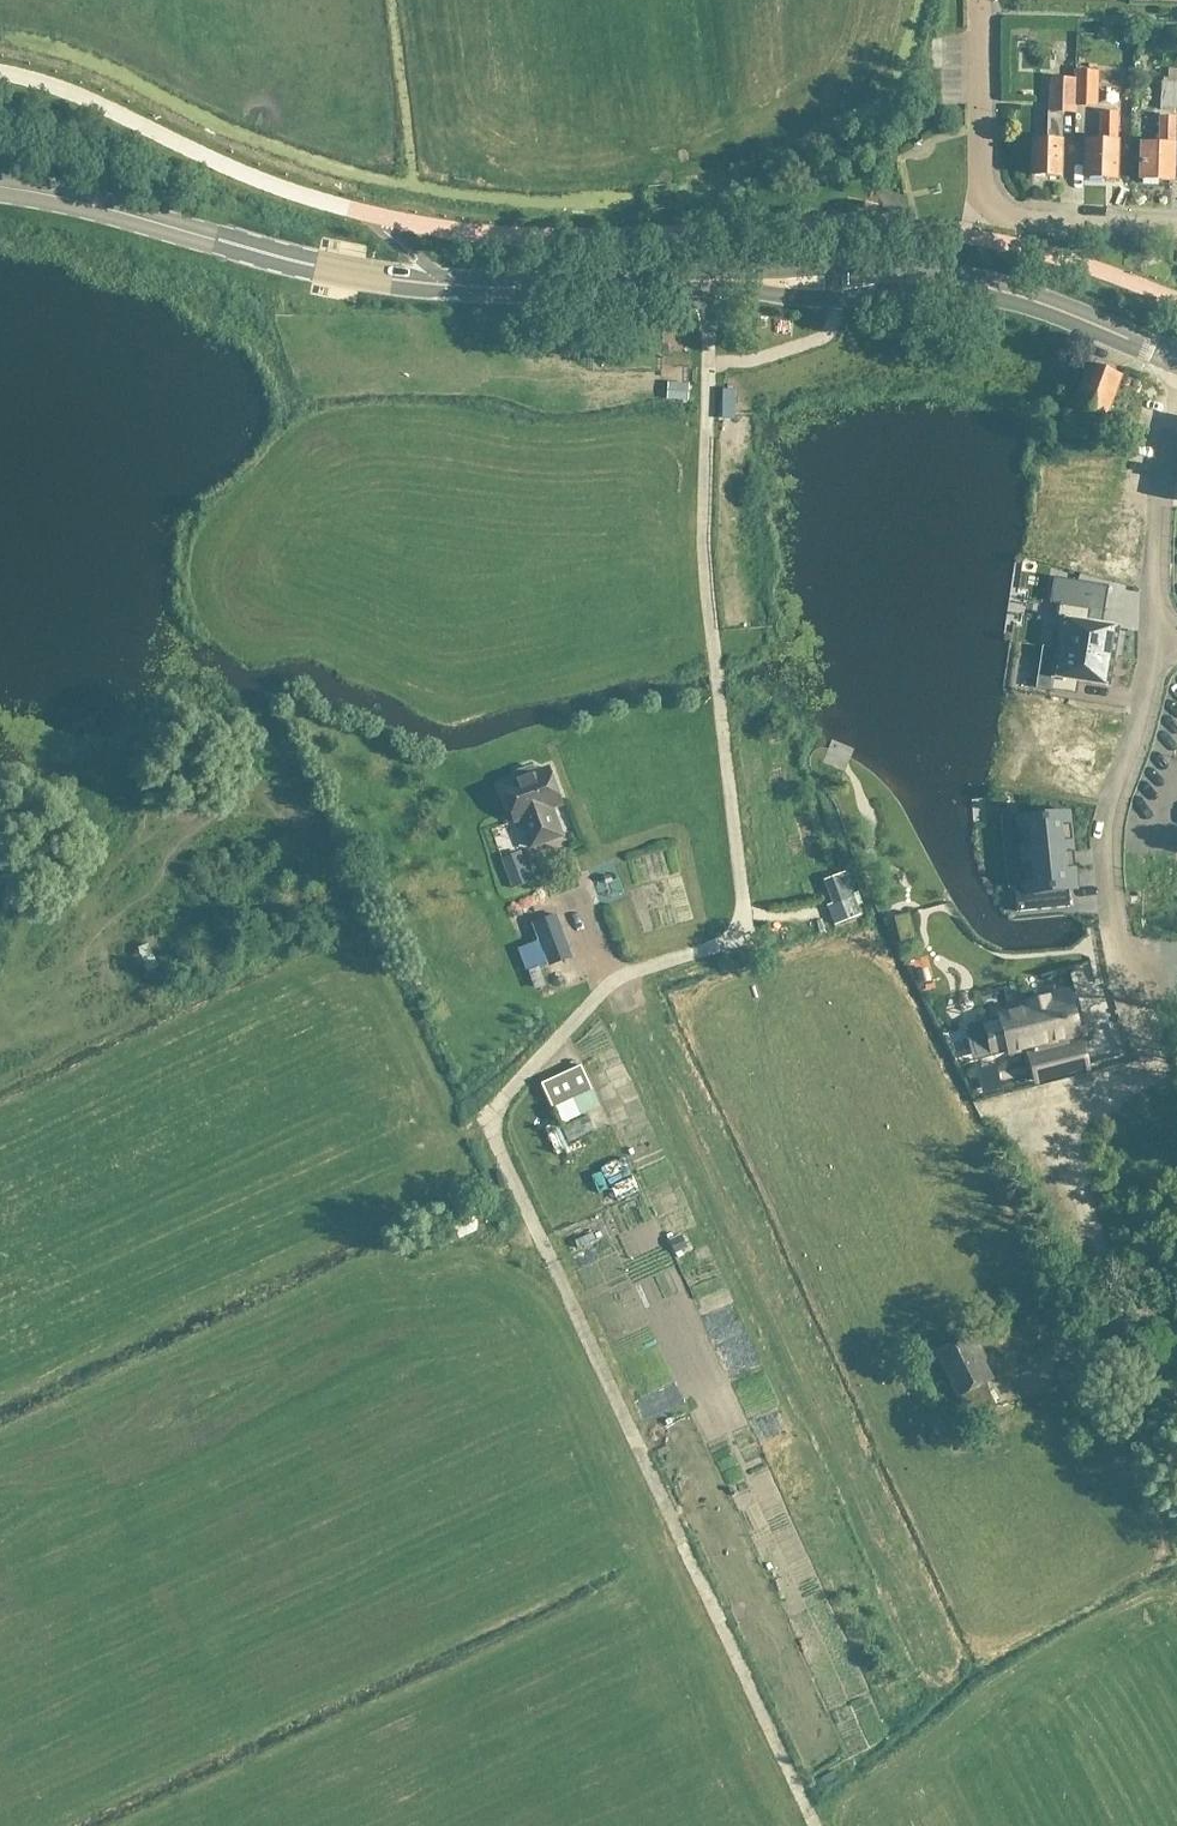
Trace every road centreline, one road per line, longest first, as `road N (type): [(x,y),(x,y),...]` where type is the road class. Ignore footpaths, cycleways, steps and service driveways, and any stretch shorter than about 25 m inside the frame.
road 1 (secondary): [(455,287),(927,278),(1022,300),(1176,361)]
road 2 (secondary): [(455,287),(334,271),(0,188)]
road 3 (residential): [(1175,626),(1116,788),(1107,844),(1117,935),(1151,1073)]
road 4 (track): [(1174,1347),(1146,1325),(1120,1287),(1095,1232),(1067,1116),(1151,1073)]
road 5 (residential): [(1176,412),(1155,560),(1163,610),(1175,626)]
road 6 (residential): [(979,0),(981,212)]
road 7 (residential): [(1176,229),(981,212)]

